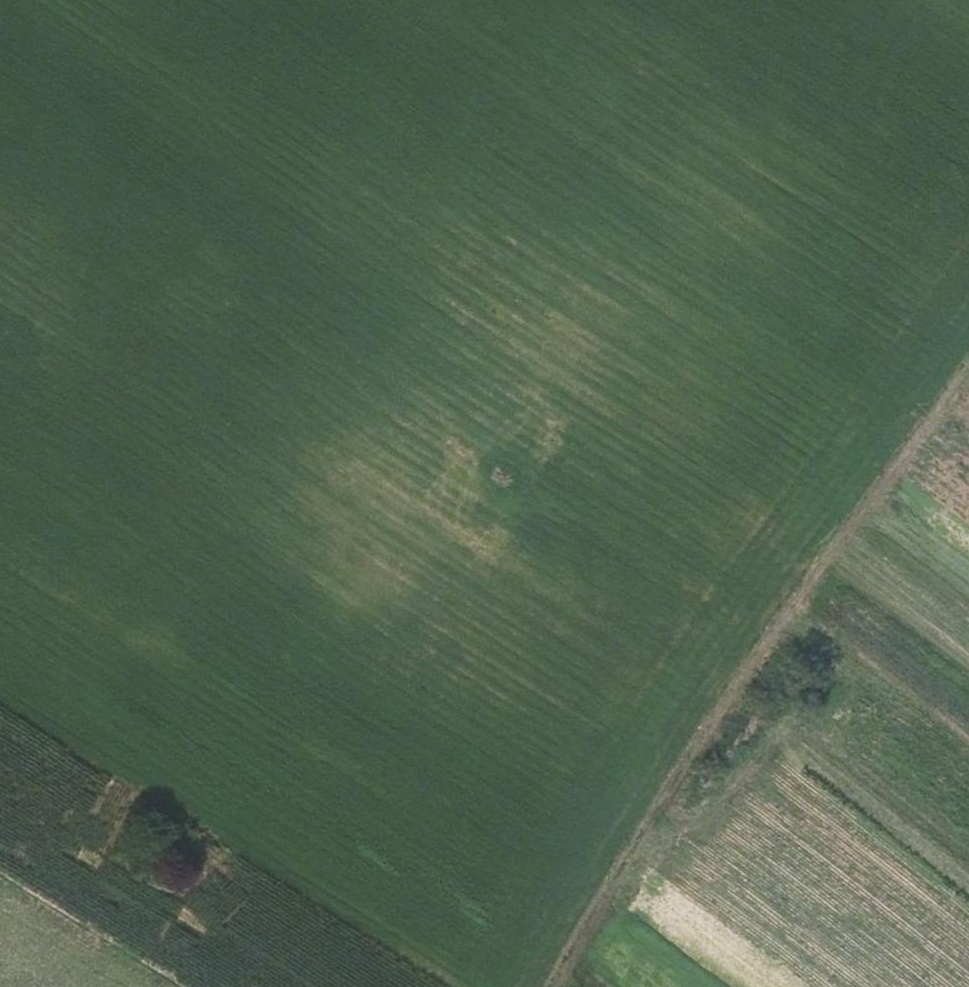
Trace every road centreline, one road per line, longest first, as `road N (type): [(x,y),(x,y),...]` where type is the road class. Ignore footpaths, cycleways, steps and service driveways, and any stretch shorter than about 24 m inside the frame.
road 1 (track): [(968,390),(816,602),(565,986)]

